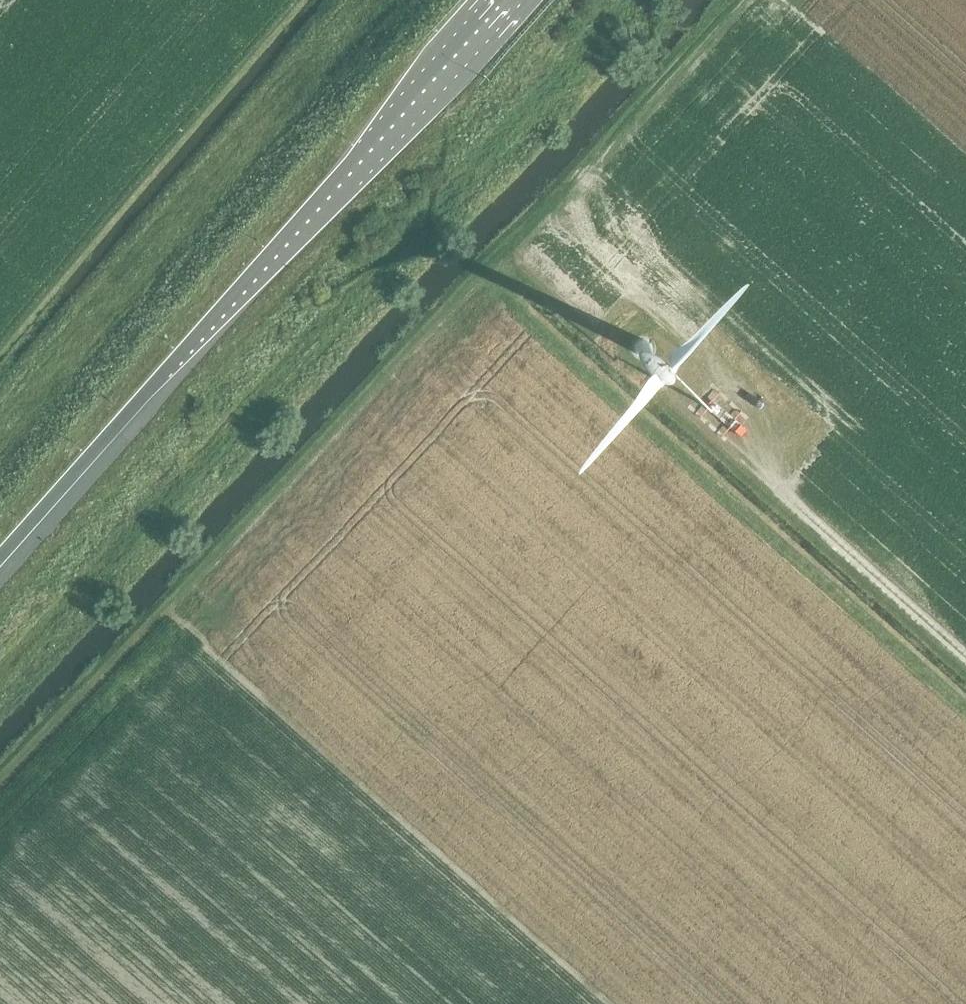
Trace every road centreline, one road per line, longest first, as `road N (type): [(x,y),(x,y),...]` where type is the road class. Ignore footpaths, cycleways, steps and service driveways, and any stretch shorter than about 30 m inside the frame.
road 1 (motorway): [(0,555),(499,0)]

